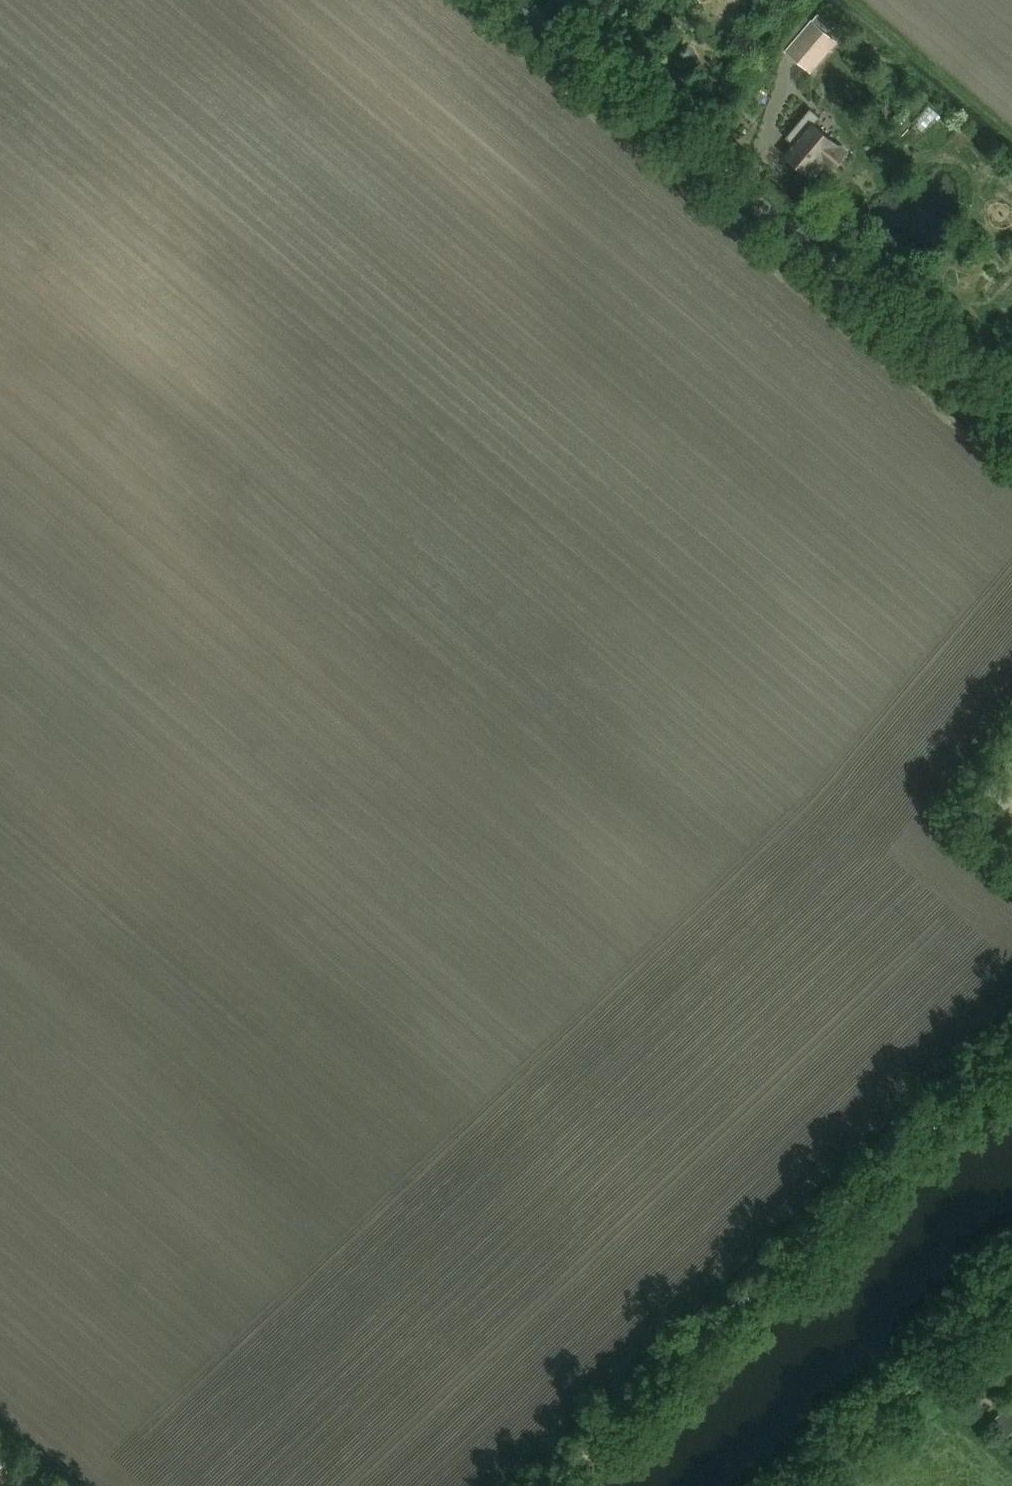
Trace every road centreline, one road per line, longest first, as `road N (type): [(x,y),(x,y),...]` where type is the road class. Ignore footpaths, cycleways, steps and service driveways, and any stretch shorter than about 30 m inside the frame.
road 1 (unclassified): [(1011,422),(509,0)]
road 2 (track): [(1011,1052),(558,1485)]
road 3 (unclassified): [(801,1485),(1011,1286)]

